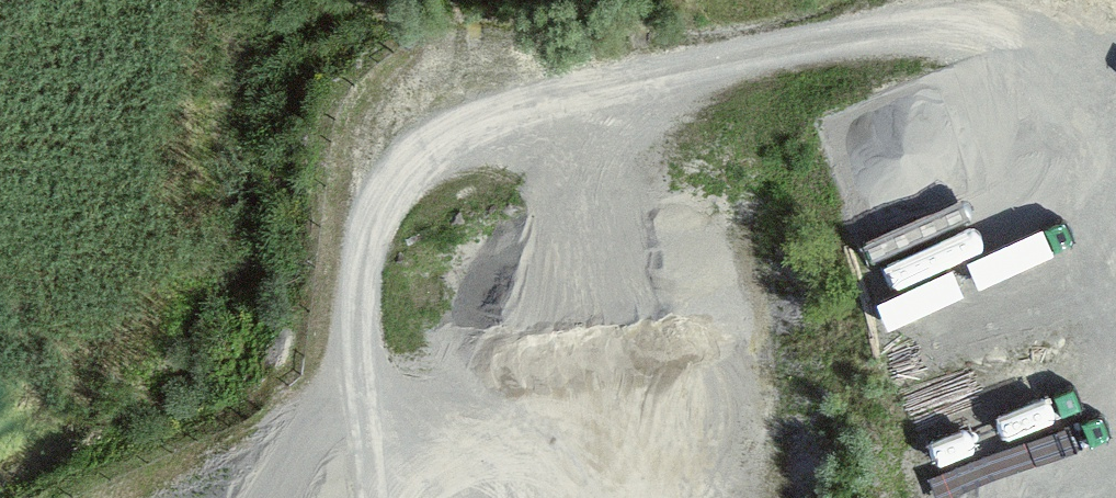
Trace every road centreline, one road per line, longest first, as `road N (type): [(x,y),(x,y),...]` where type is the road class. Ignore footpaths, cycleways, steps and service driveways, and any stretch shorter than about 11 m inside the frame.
road 1 (track): [(383,497),(357,302),(437,142),(566,107),(836,56),(986,45),(1004,0)]
road 2 (track): [(986,45),(1101,181),(1115,277)]
road 3 (track): [(550,497),(487,456),(381,485)]
road 4 (track): [(1115,88),(1005,11)]

